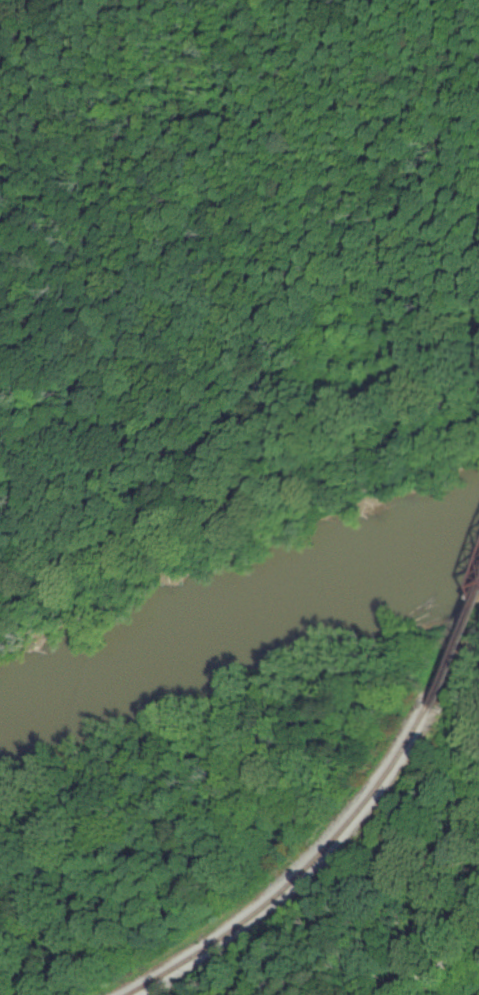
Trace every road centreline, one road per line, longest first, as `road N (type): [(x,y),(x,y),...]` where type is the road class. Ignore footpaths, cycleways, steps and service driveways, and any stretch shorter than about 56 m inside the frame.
road 1 (residential): [(269,994),(413,977),(478,948)]

